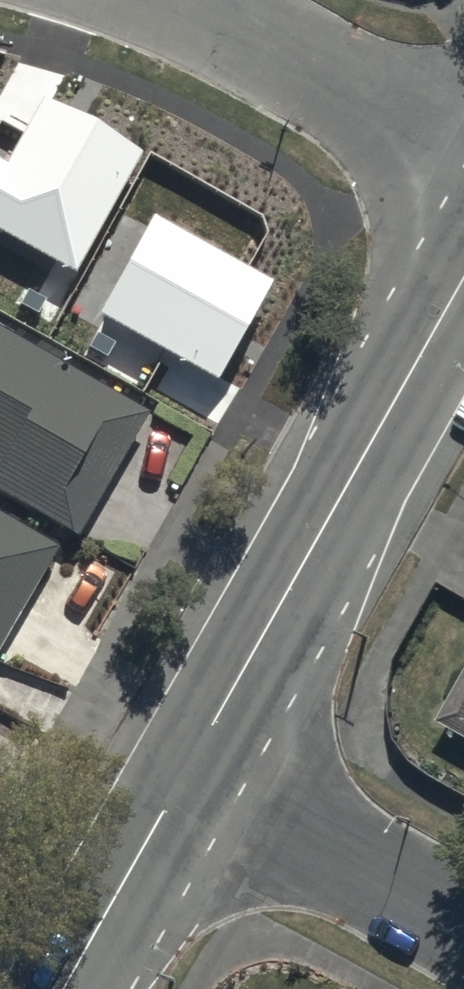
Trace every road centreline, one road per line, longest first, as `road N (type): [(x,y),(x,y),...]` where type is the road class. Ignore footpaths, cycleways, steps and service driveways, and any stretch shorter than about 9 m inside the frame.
road 1 (tertiary): [(463,265),(181,769)]
road 2 (residential): [(463,166),(218,20),(166,0)]
road 3 (residential): [(181,769),(463,929)]
road 4 (tertiary): [(181,769),(58,988)]

